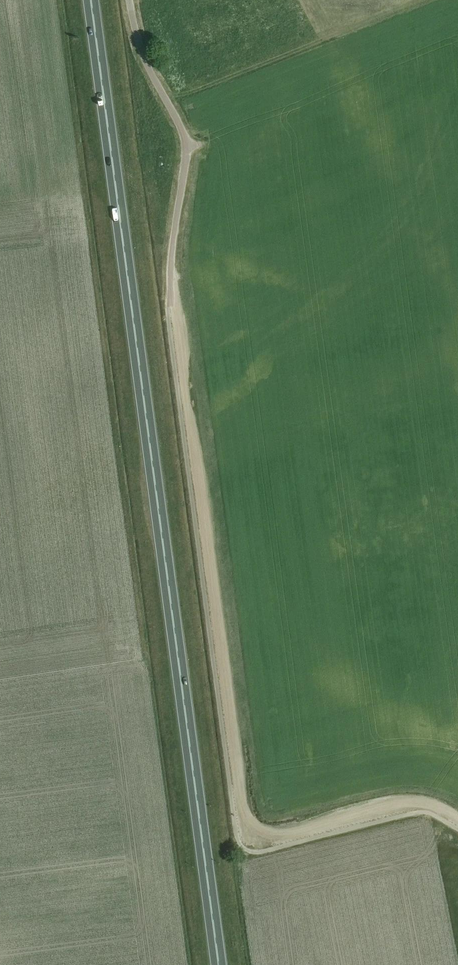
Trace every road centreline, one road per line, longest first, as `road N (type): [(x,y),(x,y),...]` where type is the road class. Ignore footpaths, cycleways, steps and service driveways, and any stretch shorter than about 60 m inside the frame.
road 1 (trunk): [(219,964),(91,0)]
road 2 (track): [(170,298),(248,829),(275,840),(420,804),(457,819)]
road 3 (unclassified): [(170,298),(186,139),(146,61),(129,0)]

